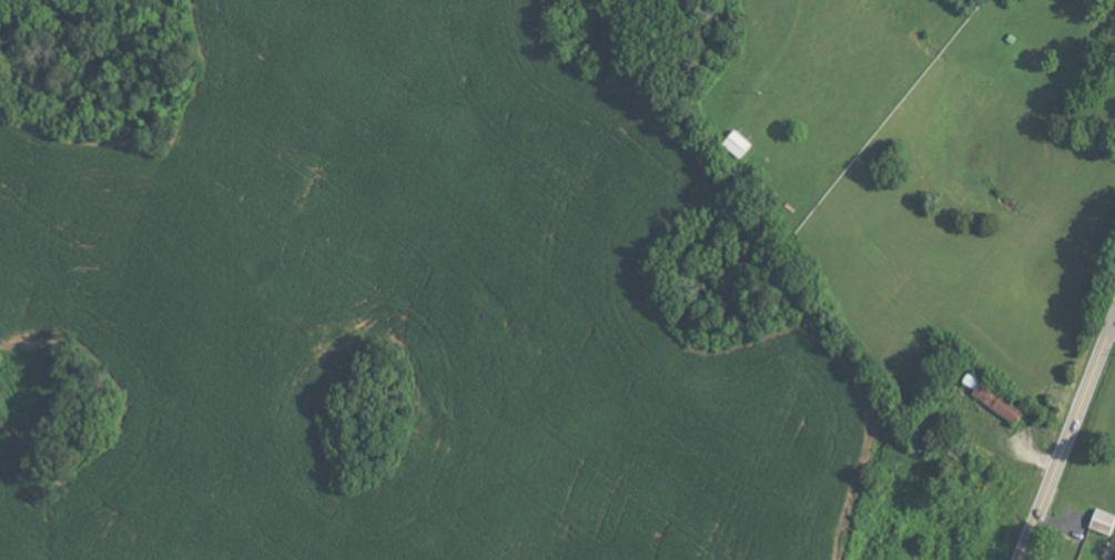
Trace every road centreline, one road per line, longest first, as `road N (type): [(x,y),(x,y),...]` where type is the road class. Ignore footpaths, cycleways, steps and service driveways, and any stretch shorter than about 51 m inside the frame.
road 1 (secondary): [(1019,559),(1114,317)]

